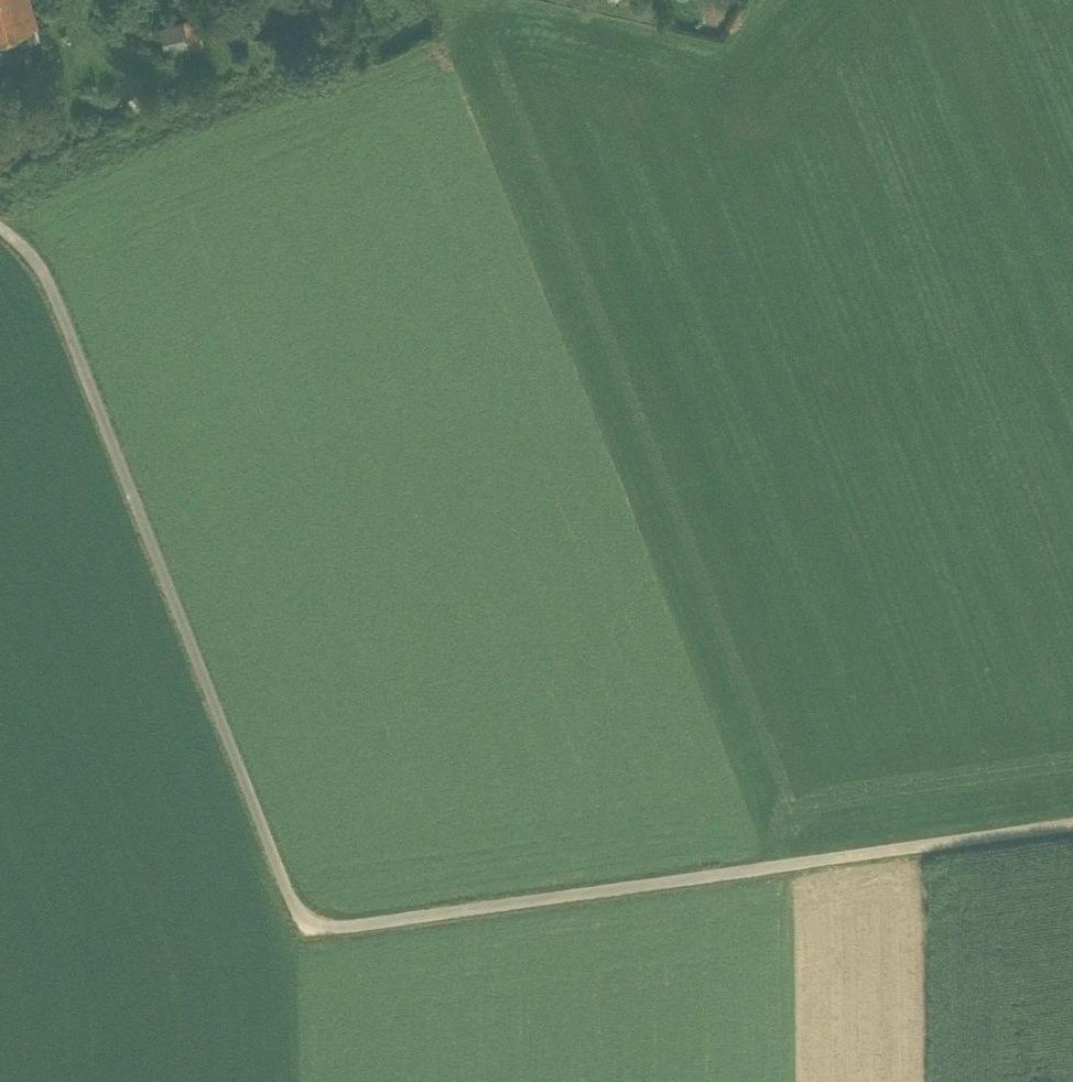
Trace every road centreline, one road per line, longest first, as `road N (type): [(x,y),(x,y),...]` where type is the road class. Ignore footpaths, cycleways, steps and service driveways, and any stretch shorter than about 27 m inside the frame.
road 1 (unclassified): [(1072,825),(302,933),(37,256),(0,228)]

